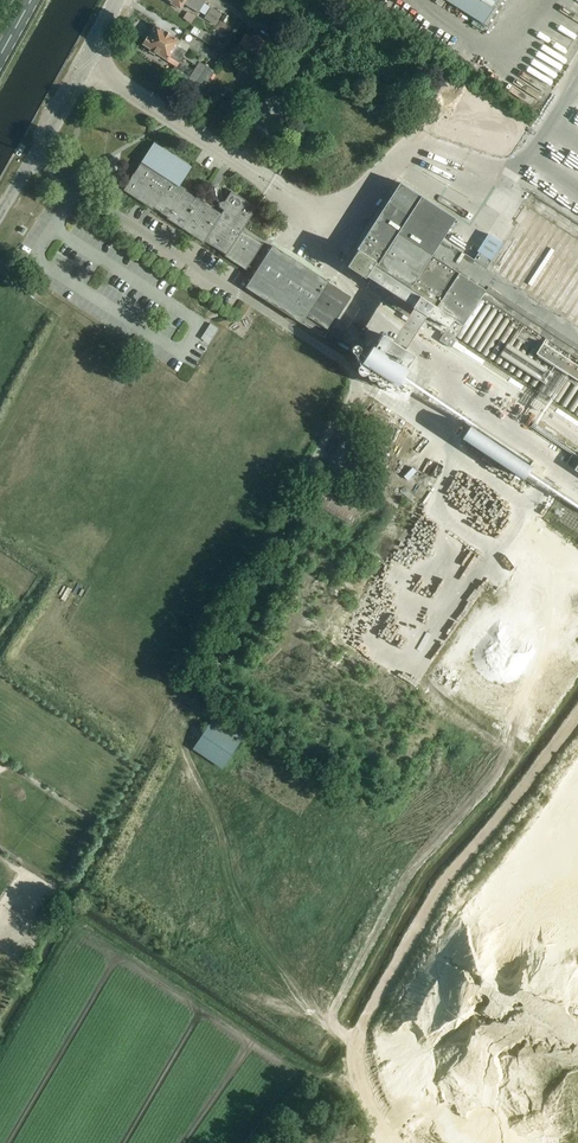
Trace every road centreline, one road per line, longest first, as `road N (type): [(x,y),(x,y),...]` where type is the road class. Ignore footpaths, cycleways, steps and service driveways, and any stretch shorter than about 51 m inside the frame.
road 1 (unclassified): [(0,213),(116,0)]

